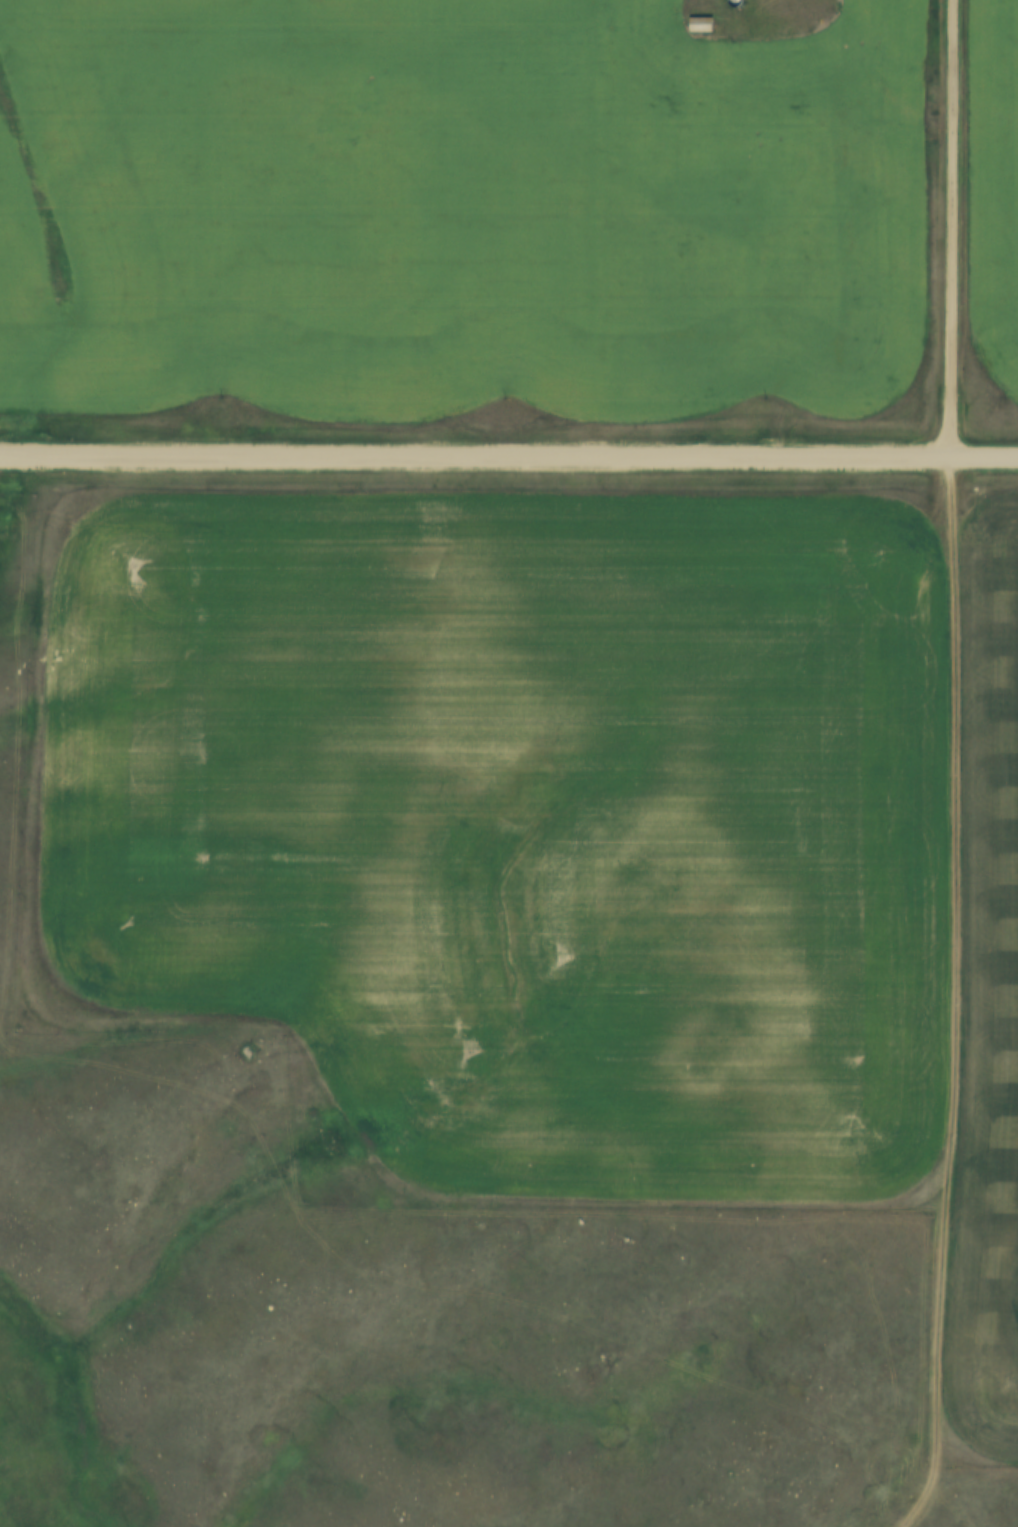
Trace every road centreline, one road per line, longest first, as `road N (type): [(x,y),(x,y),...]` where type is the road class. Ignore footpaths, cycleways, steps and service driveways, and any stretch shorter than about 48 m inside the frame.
road 1 (track): [(947,463),(958,1118),(951,1204),(914,1220),(914,1526)]
road 2 (residential): [(1017,463),(0,459)]

